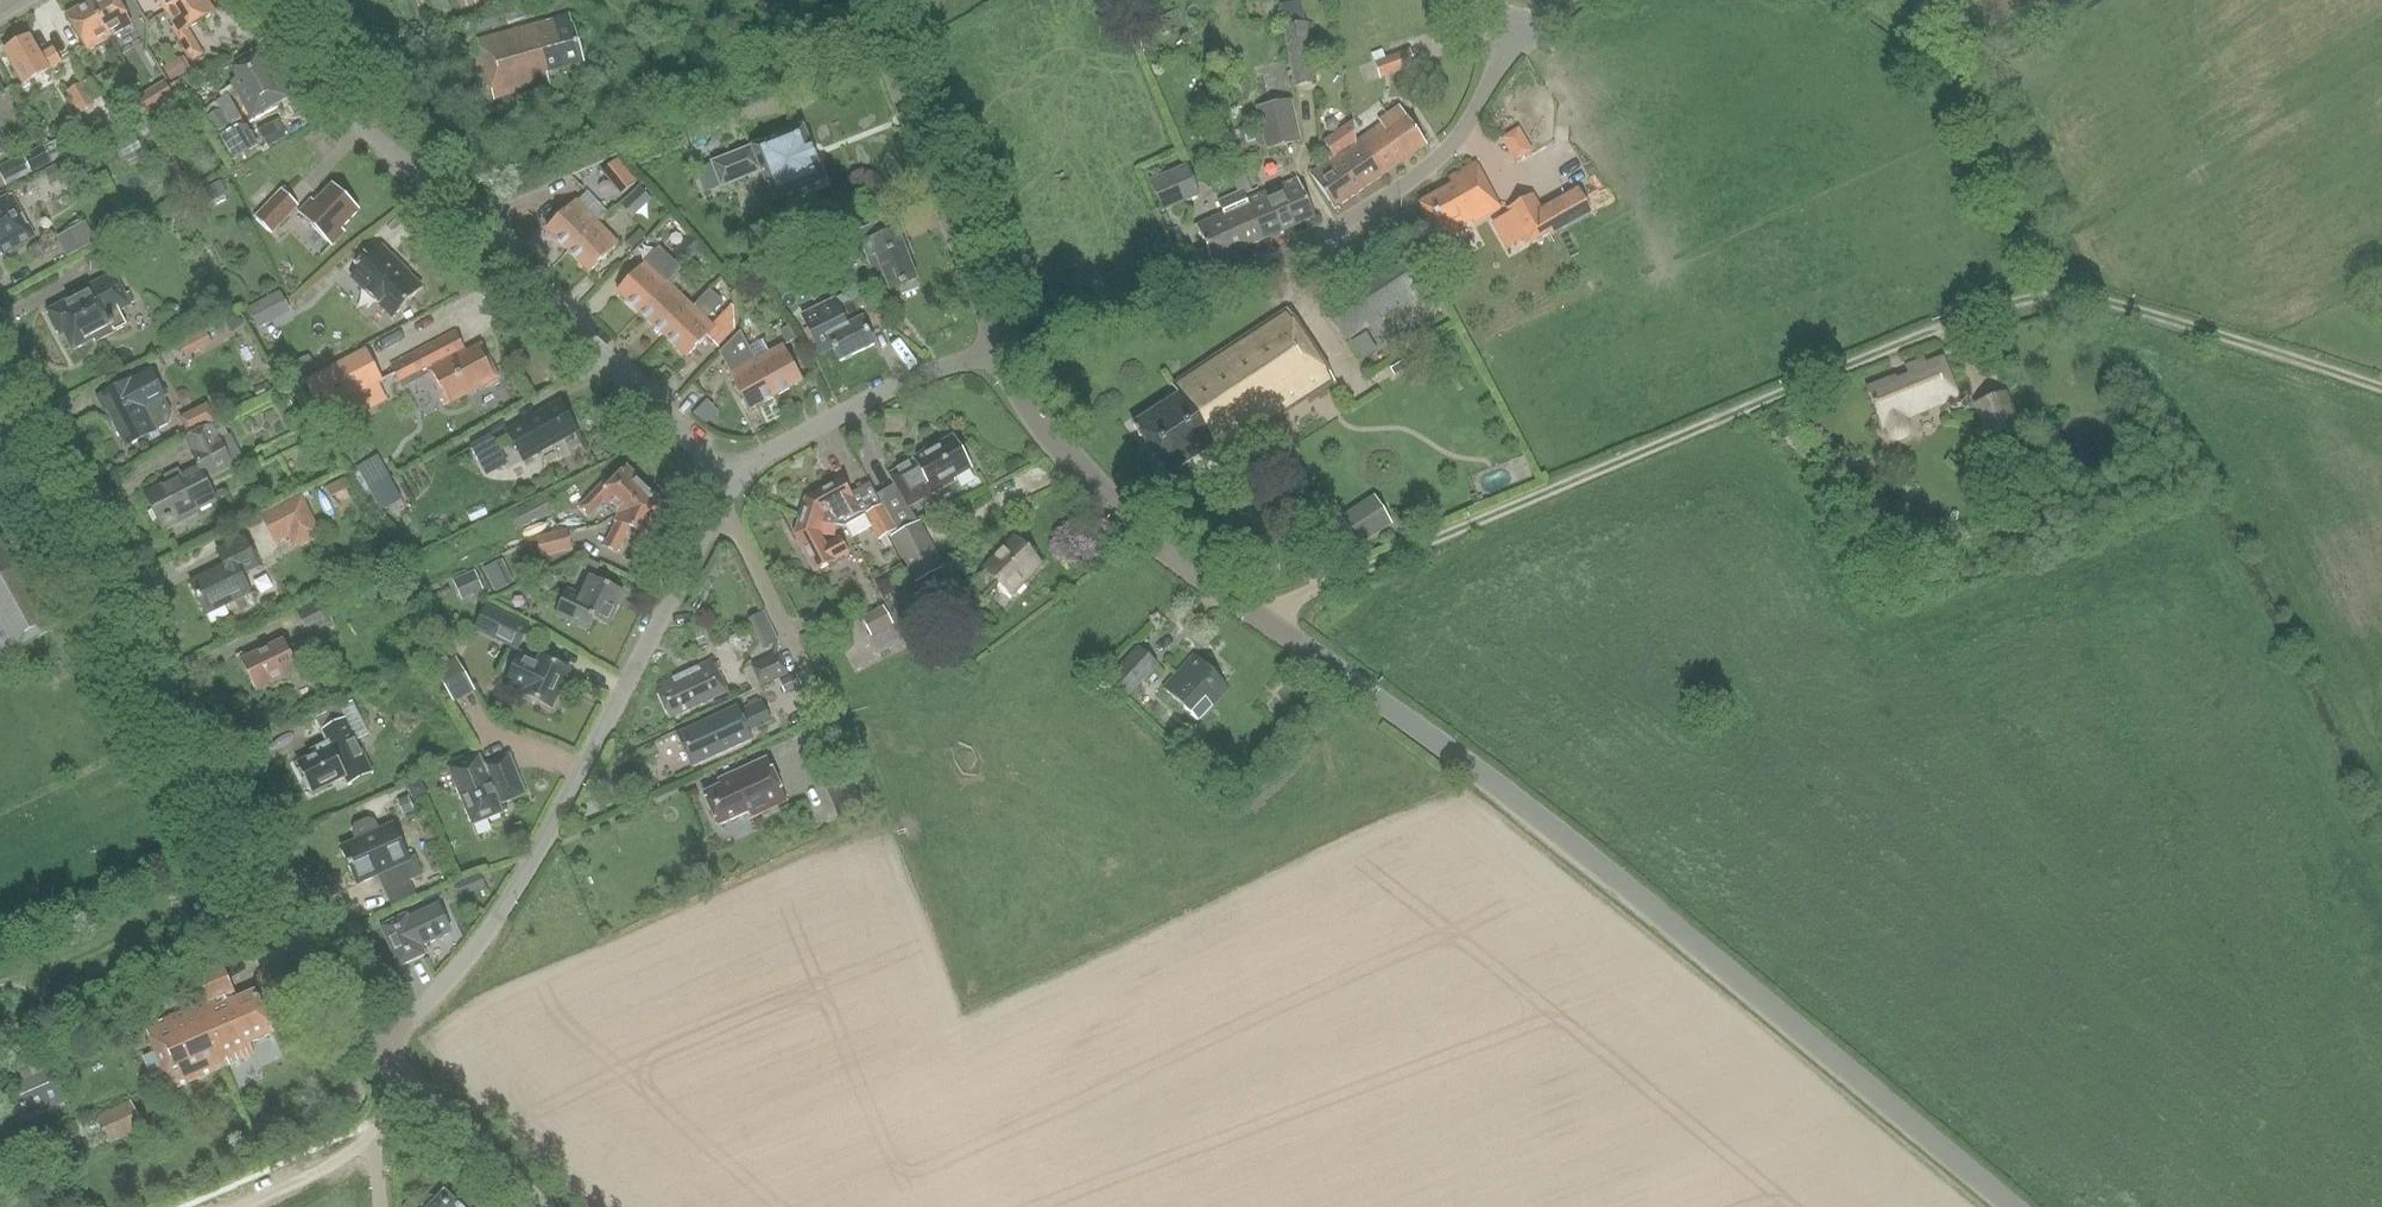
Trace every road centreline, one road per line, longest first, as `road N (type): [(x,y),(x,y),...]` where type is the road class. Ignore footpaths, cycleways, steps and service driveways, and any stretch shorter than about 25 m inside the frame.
road 1 (tertiary): [(2011,1206),(1547,829),(1115,508),(1018,390),(1000,346)]
road 2 (track): [(1270,621),(1294,599),(1919,334),(2013,301),(2059,296)]
road 3 (tertiary): [(375,1047),(327,986),(104,619),(0,414)]
road 4 (residential): [(738,483),(484,229),(362,130),(265,0)]
road 5 (residential): [(375,1047),(438,992),(494,924),(587,769),(717,519)]
road 6 (unclassified): [(1000,346),(1149,306),(1348,221),(1442,155),(1514,35)]
road 7 (tertiary): [(1000,346),(867,0)]
road 8 (track): [(1863,0),(1943,62),(1977,102),(2059,296)]
road 9 (residential): [(738,483),(767,453),(1000,346)]
road 10 (residential): [(839,736),(744,544),(733,524),(717,519)]
road 11 (tertiary): [(539,1206),(409,1085)]
road 12 (track): [(244,1206),(333,1166),(371,1137)]
road 13 (unclassified): [(409,1085),(371,1137),(383,1206)]

